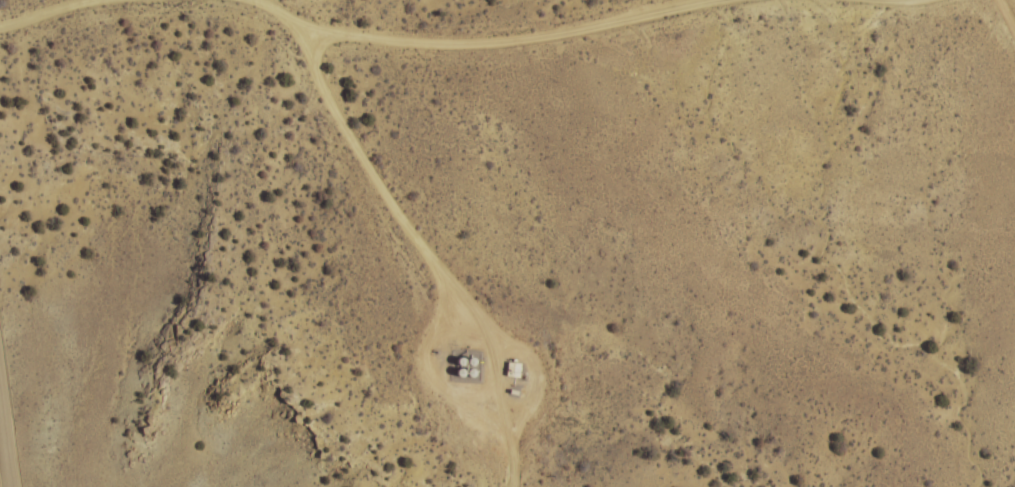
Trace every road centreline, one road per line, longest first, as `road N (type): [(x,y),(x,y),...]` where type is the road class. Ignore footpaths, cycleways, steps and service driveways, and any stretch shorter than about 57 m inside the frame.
road 1 (residential): [(266,0),(317,25),(455,41),(574,28),(693,0)]

